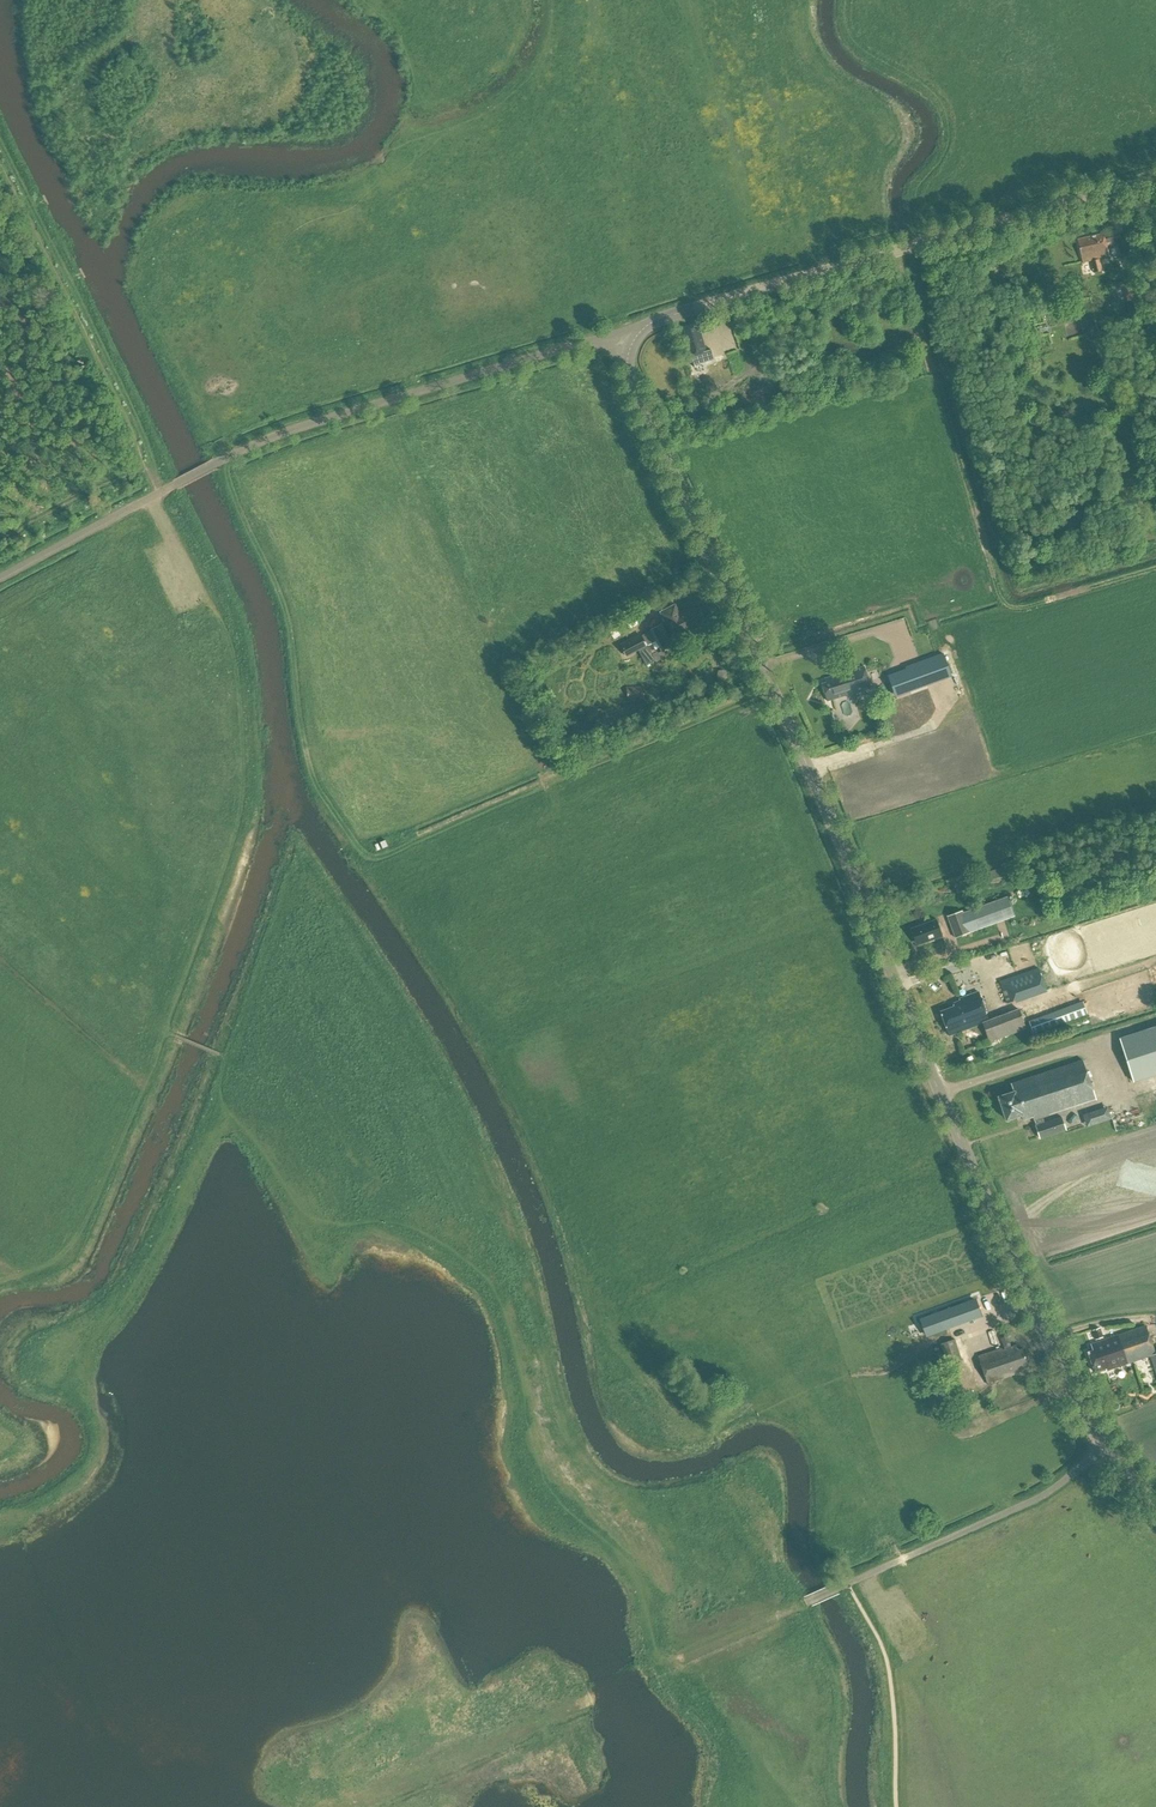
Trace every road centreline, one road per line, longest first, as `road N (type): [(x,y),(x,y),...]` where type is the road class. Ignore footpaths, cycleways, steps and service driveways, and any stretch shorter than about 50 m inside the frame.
road 1 (track): [(227,1059),(301,855),(444,1067),(503,1193),(530,1265),(555,1384),(589,1461),(610,1483),(654,1495),(709,1483),(746,1460),(768,1460),(778,1497),(778,1565),(820,1641),(837,1702),(834,1806)]
road 2 (tertiary): [(1155,1504),(1104,1446),(1061,1369),(793,734),(633,383),(632,344)]
road 3 (unclassified): [(0,578),(254,445),(590,341),(632,344)]
road 4 (track): [(0,1513),(61,1491),(81,1477),(96,1450),(86,1406),(25,1373),(21,1351),(103,1306),(130,1279),(215,1091)]
road 5 (track): [(164,1030),(225,867),(242,806),(245,760),(236,627),(216,580),(158,494)]
road 6 (tertiary): [(632,344),(644,328),(674,315),(1155,179)]
road 7 (track): [(1155,549),(1016,587),(916,247)]
road 8 (track): [(164,1030),(79,1236),(64,1254),(0,1281)]

